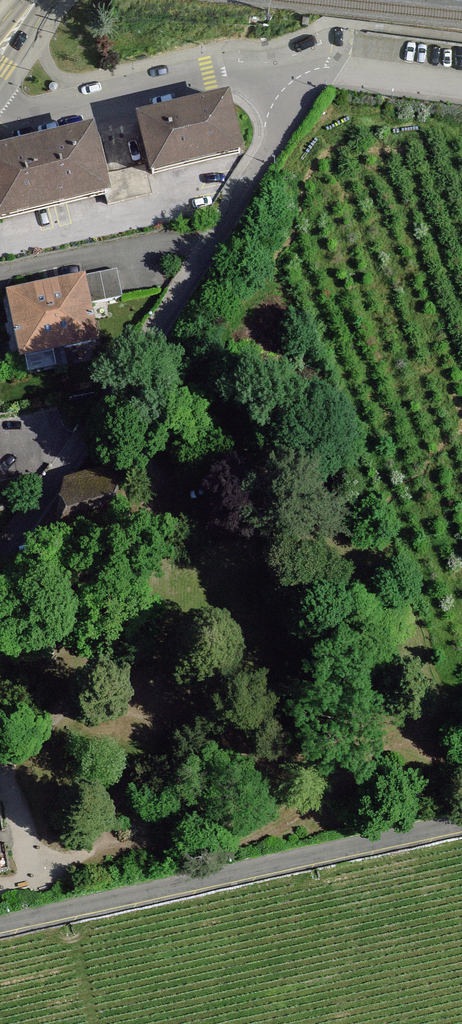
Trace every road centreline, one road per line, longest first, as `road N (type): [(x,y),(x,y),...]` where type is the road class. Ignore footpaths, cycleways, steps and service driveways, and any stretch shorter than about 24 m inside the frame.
road 1 (residential): [(0,557),(286,129),(294,68)]
road 2 (residential): [(461,825),(0,928)]
road 3 (residential): [(0,111),(294,68)]
road 4 (residential): [(294,68),(461,86)]

